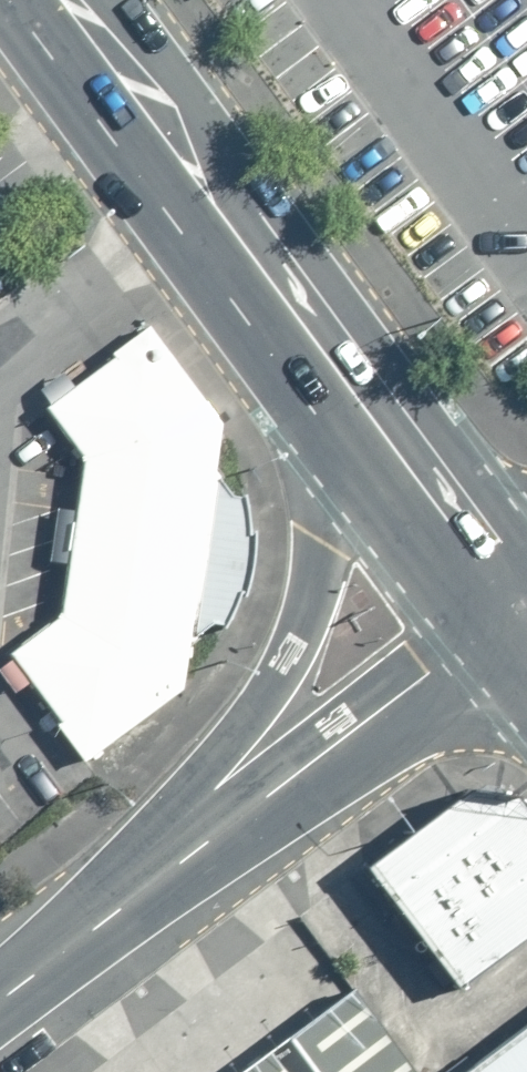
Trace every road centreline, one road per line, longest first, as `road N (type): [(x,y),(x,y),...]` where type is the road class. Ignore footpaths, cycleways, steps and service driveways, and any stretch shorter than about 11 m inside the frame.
road 1 (secondary): [(309,342),(79,92),(10,0)]
road 2 (secondary): [(228,823),(329,546),(363,405)]
road 3 (secondary): [(113,0),(155,53),(309,342)]
road 4 (secondary): [(517,614),(228,823)]
road 5 (secondary): [(228,823),(0,999)]
road 6 (secondary): [(363,405),(517,614)]

